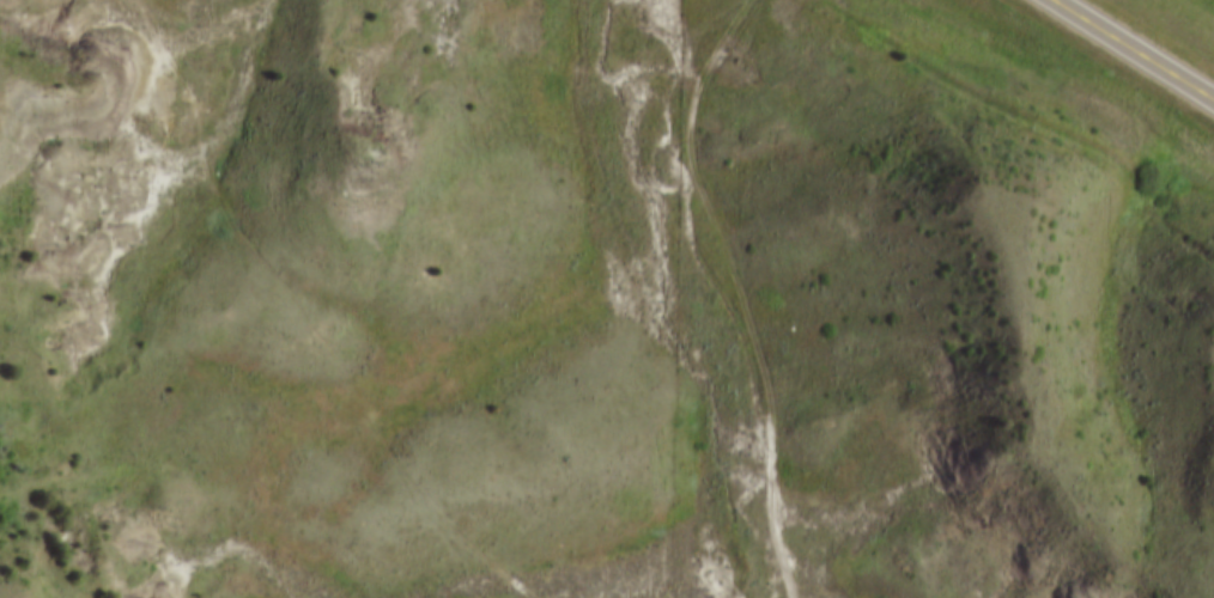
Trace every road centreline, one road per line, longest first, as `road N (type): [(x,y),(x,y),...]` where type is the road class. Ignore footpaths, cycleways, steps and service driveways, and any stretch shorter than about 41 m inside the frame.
road 1 (track): [(791,597),(778,555),(771,411),(755,337),(692,136),(711,68),(754,0)]
road 2 (primary): [(1213,96),(1058,0)]

